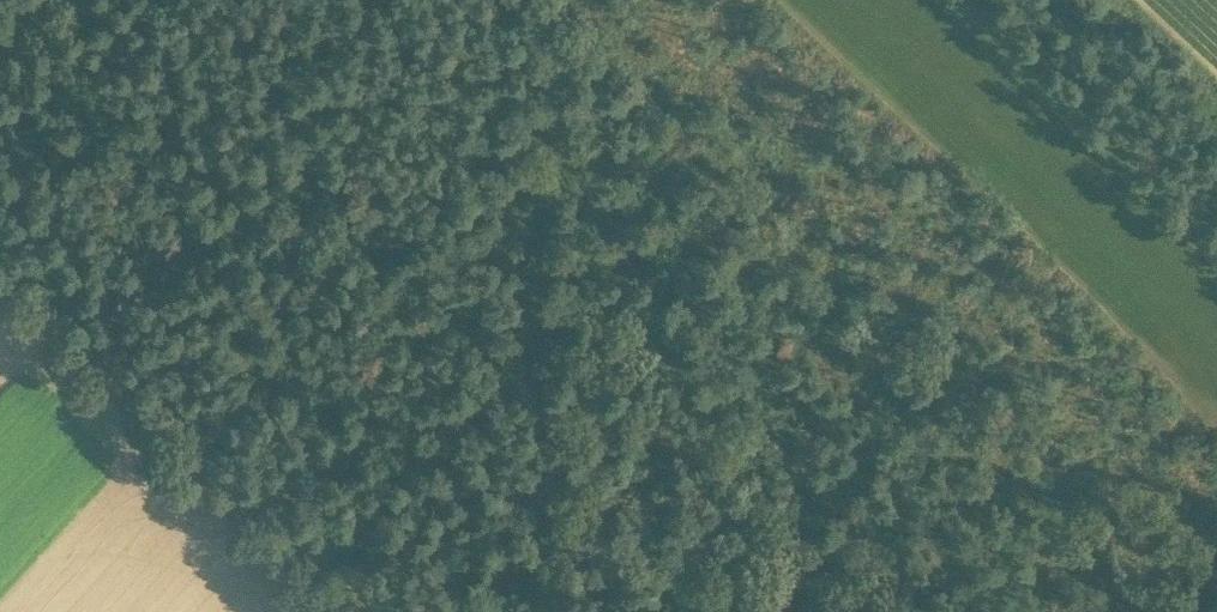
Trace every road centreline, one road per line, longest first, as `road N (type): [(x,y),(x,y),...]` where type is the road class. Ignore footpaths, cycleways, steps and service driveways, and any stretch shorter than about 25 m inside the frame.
road 1 (track): [(522,0),(535,611)]

